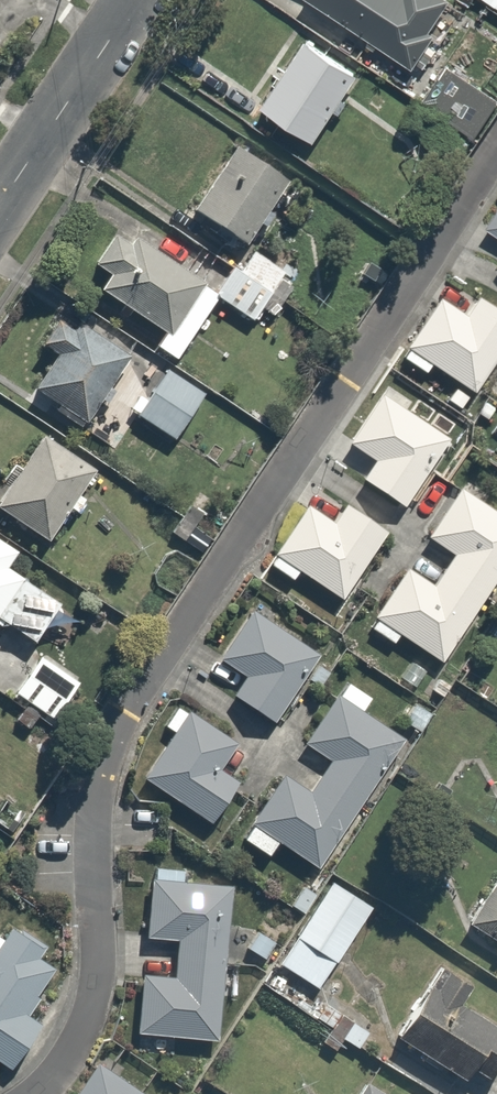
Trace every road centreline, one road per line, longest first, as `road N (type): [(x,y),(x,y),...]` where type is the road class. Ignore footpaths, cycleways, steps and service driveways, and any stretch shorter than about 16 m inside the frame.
road 1 (residential): [(40,1093),(74,1053),(93,999),(93,810),(123,709),(496,151)]
road 2 (residential): [(0,196),(132,0)]

